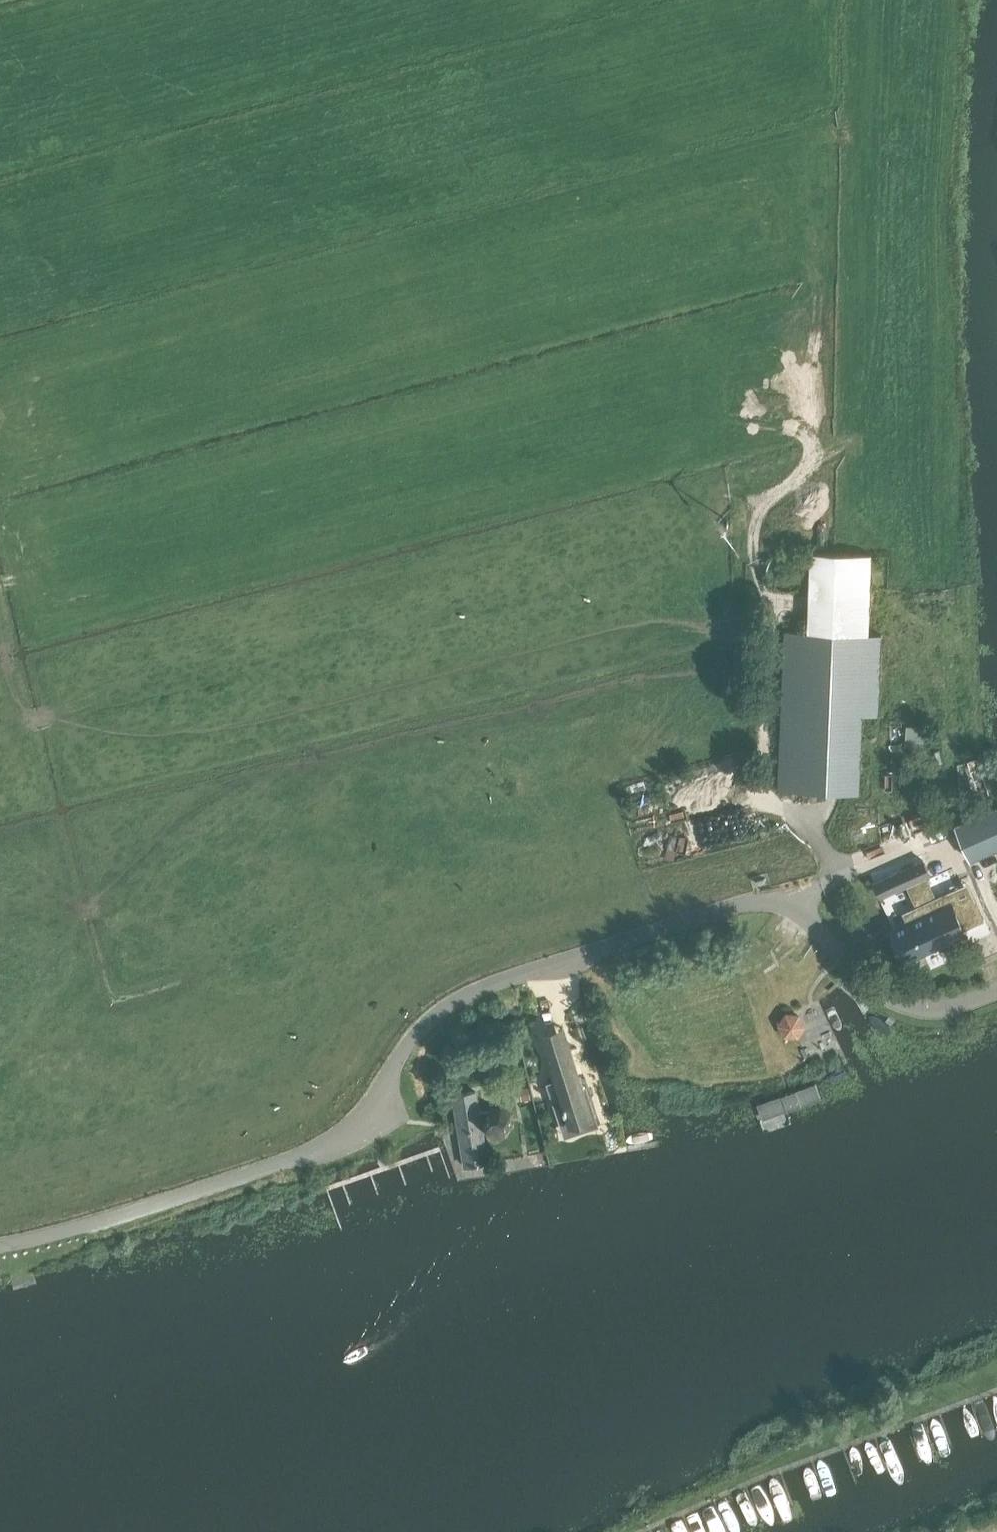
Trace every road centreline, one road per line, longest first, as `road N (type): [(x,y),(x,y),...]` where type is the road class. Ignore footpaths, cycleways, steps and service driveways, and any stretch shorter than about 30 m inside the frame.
road 1 (unclassified): [(0,1247),(269,1169),(348,1131),(378,1103),(418,1029),(452,1002),(588,952)]
road 2 (residential): [(588,952),(742,903),(781,902),(883,994),(941,1010),(996,991)]

